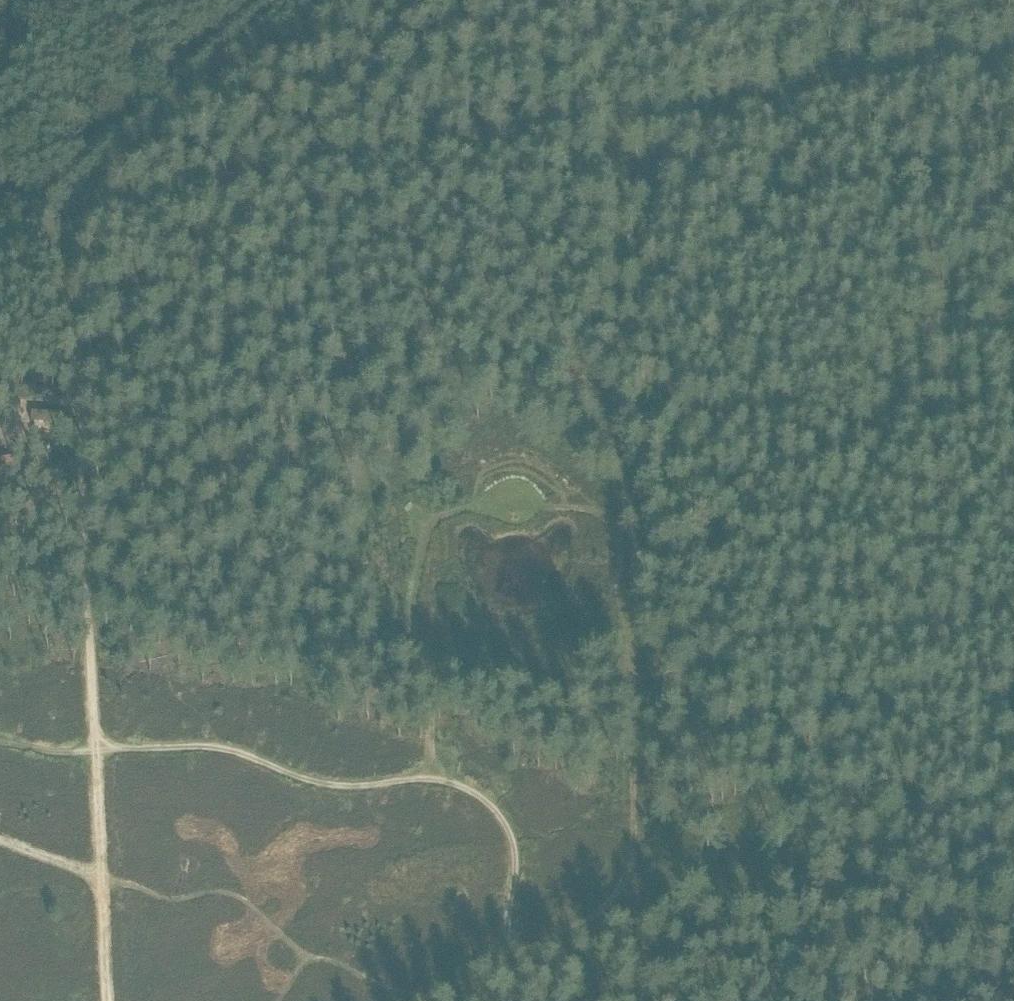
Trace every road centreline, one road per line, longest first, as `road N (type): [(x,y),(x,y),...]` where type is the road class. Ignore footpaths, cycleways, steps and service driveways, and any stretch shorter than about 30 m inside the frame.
road 1 (track): [(98,222),(1013,65)]
road 2 (track): [(98,222),(67,293),(98,746),(106,1000)]
road 3 (track): [(483,514),(428,524),(412,618),(430,768),(399,782),(329,789),(246,758),(188,748),(0,738)]
road 4 (track): [(485,1000),(400,986),(332,959),(305,960),(229,898),(161,896),(101,881)]
road 5 (track): [(360,0),(121,169),(98,222)]
road 6 (track): [(505,1000),(516,858),(496,806),(458,776),(430,768)]
road 7 (track): [(588,0),(597,136)]

